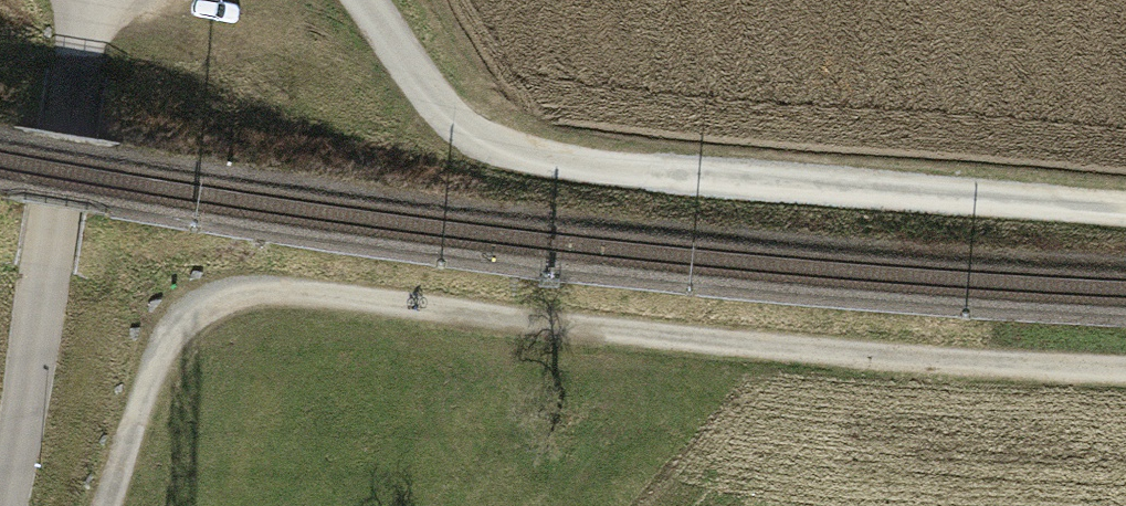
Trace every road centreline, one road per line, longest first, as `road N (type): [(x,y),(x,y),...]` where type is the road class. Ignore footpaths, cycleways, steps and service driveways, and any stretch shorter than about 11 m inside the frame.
road 1 (track): [(103,505),(151,372),(191,310),(254,291),(930,359),(1125,368)]
road 2 (track): [(366,0),(466,133),(541,155),(722,182),(1125,209)]
road 3 (track): [(84,0),(27,435),(5,505)]

